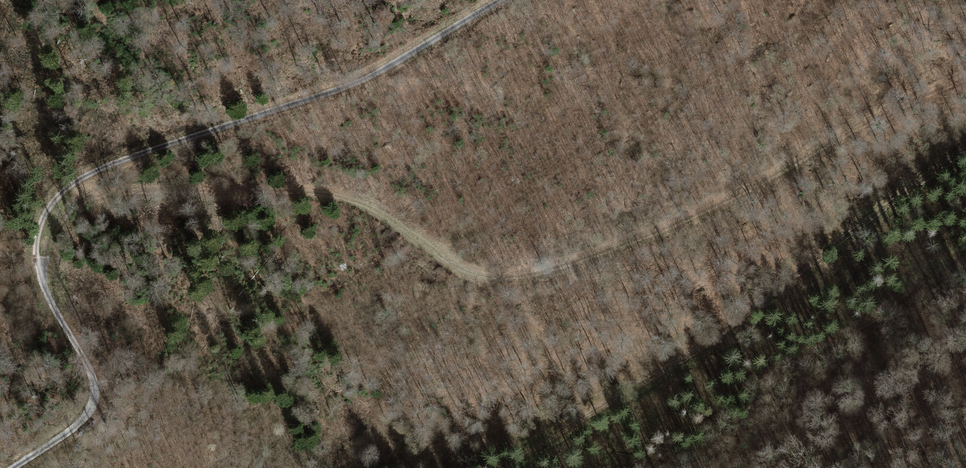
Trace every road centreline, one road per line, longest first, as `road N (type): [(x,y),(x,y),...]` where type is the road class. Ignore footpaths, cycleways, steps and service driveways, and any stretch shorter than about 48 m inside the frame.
road 1 (track): [(37,262),(70,210),(115,189),(327,194),(460,267),(529,279),(706,213),(965,78)]
road 2 (track): [(14,467),(83,423),(95,398),(91,370),(37,262),(37,226),(68,187),(357,81),(497,0)]
road 3 (track): [(503,467),(685,361),(965,152)]

